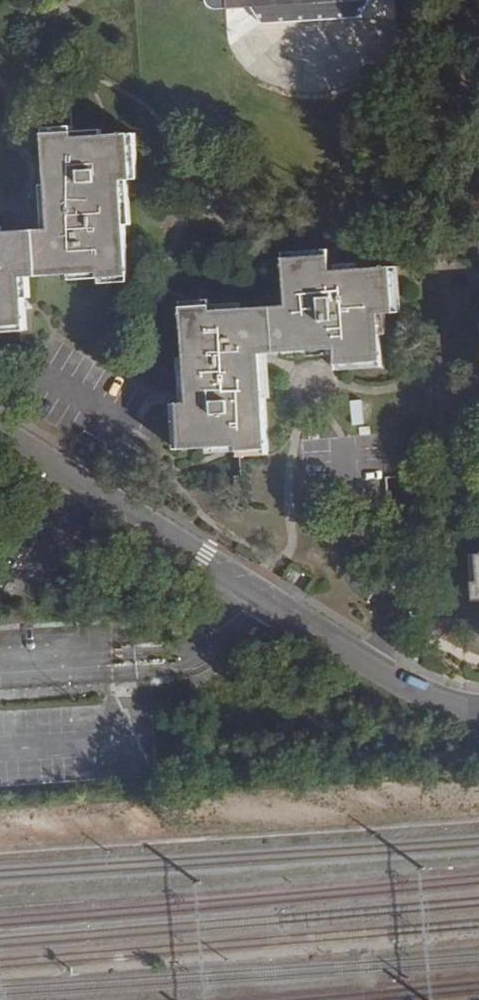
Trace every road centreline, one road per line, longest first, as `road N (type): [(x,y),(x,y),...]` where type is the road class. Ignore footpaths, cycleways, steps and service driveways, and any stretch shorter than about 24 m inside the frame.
road 1 (residential): [(0,428),(403,683),(478,709)]

